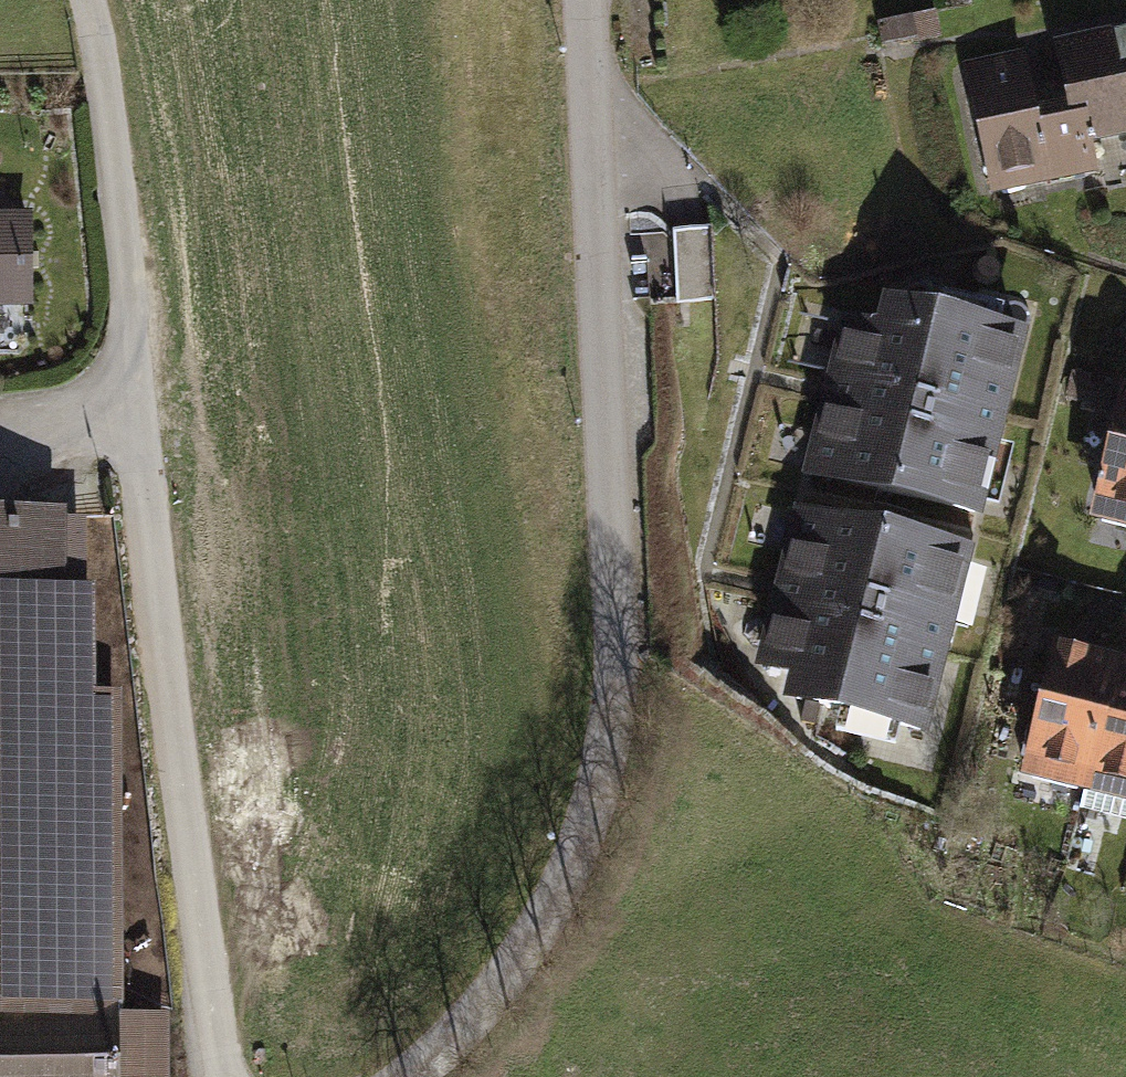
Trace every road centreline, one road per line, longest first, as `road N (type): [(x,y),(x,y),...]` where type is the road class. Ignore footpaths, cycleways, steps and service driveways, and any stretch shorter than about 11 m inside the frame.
road 1 (residential): [(396,1076),(465,1021),(530,932),(599,809),(635,662),(598,0)]
road 2 (track): [(219,1076),(156,536),(138,297),(84,0)]
road 3 (motorway): [(257,0),(282,395),(376,1076)]
road 4 (motorway): [(521,1076),(431,379),(404,0)]

